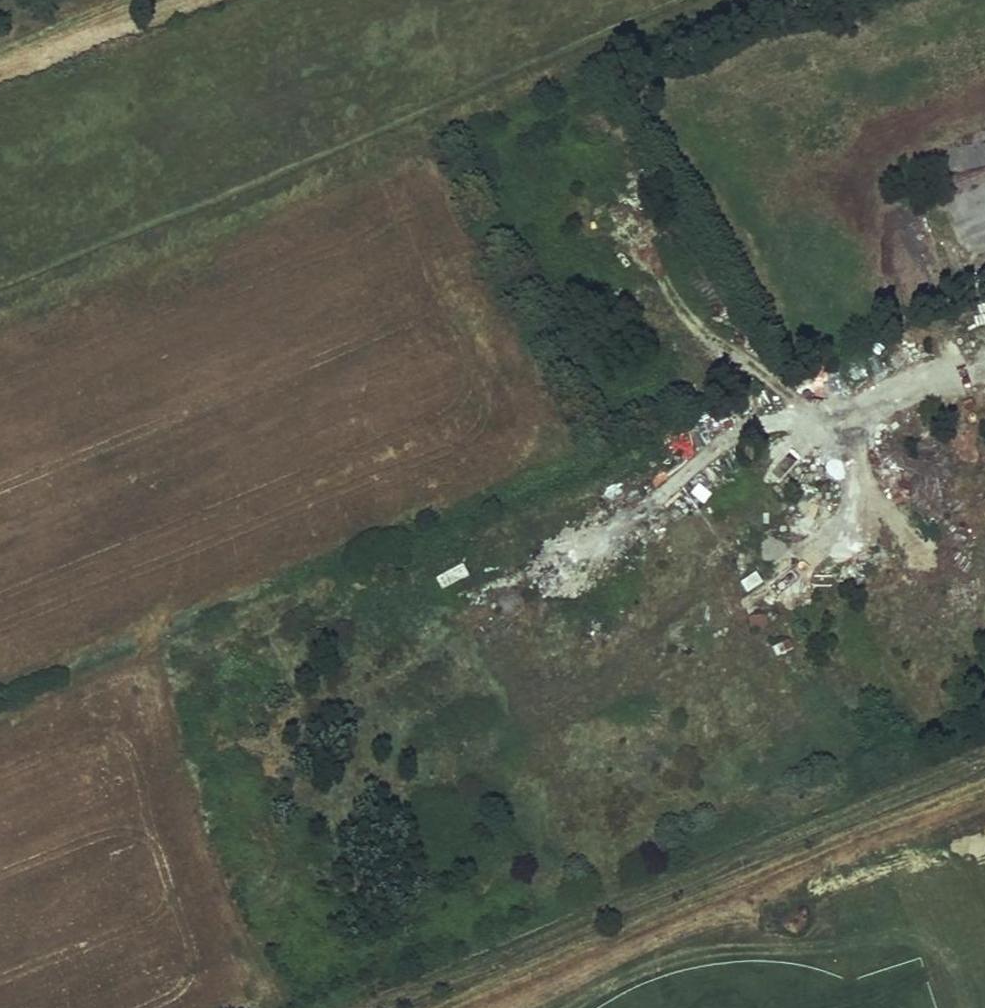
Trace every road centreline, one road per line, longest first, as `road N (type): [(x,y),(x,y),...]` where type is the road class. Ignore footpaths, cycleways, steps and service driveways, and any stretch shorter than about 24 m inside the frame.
road 1 (track): [(984,763),(395,1007)]
road 2 (track): [(984,366),(820,416)]

